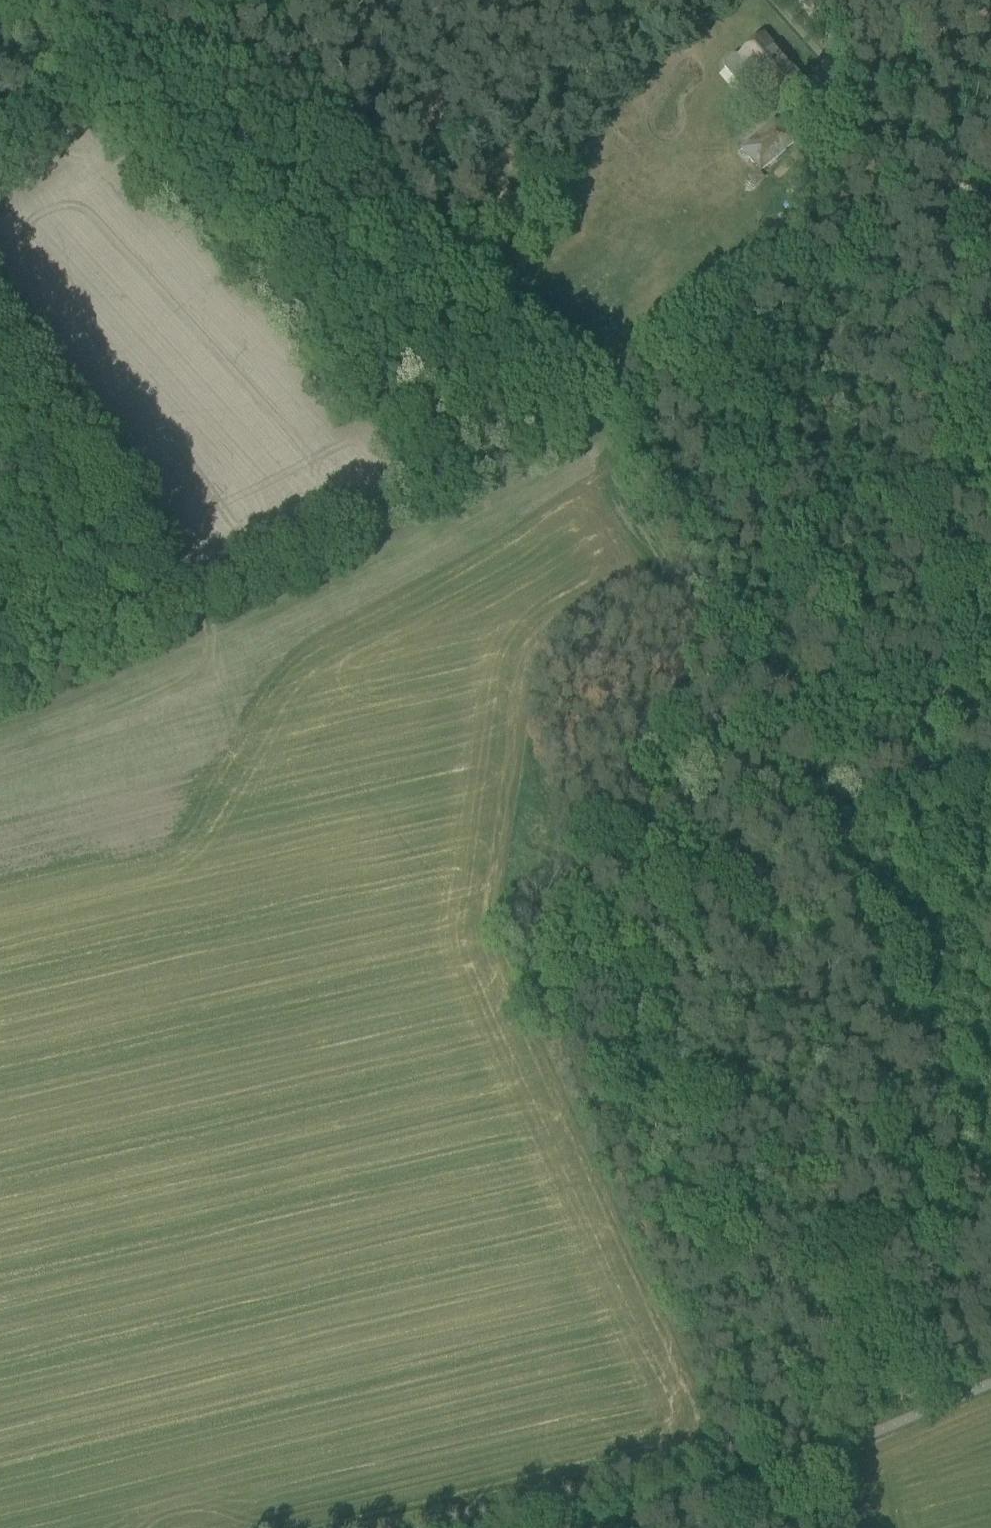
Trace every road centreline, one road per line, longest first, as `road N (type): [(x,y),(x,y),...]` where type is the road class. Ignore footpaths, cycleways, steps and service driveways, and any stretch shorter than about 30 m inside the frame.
road 1 (track): [(990,217),(862,69)]
road 2 (track): [(876,60),(989,0)]

